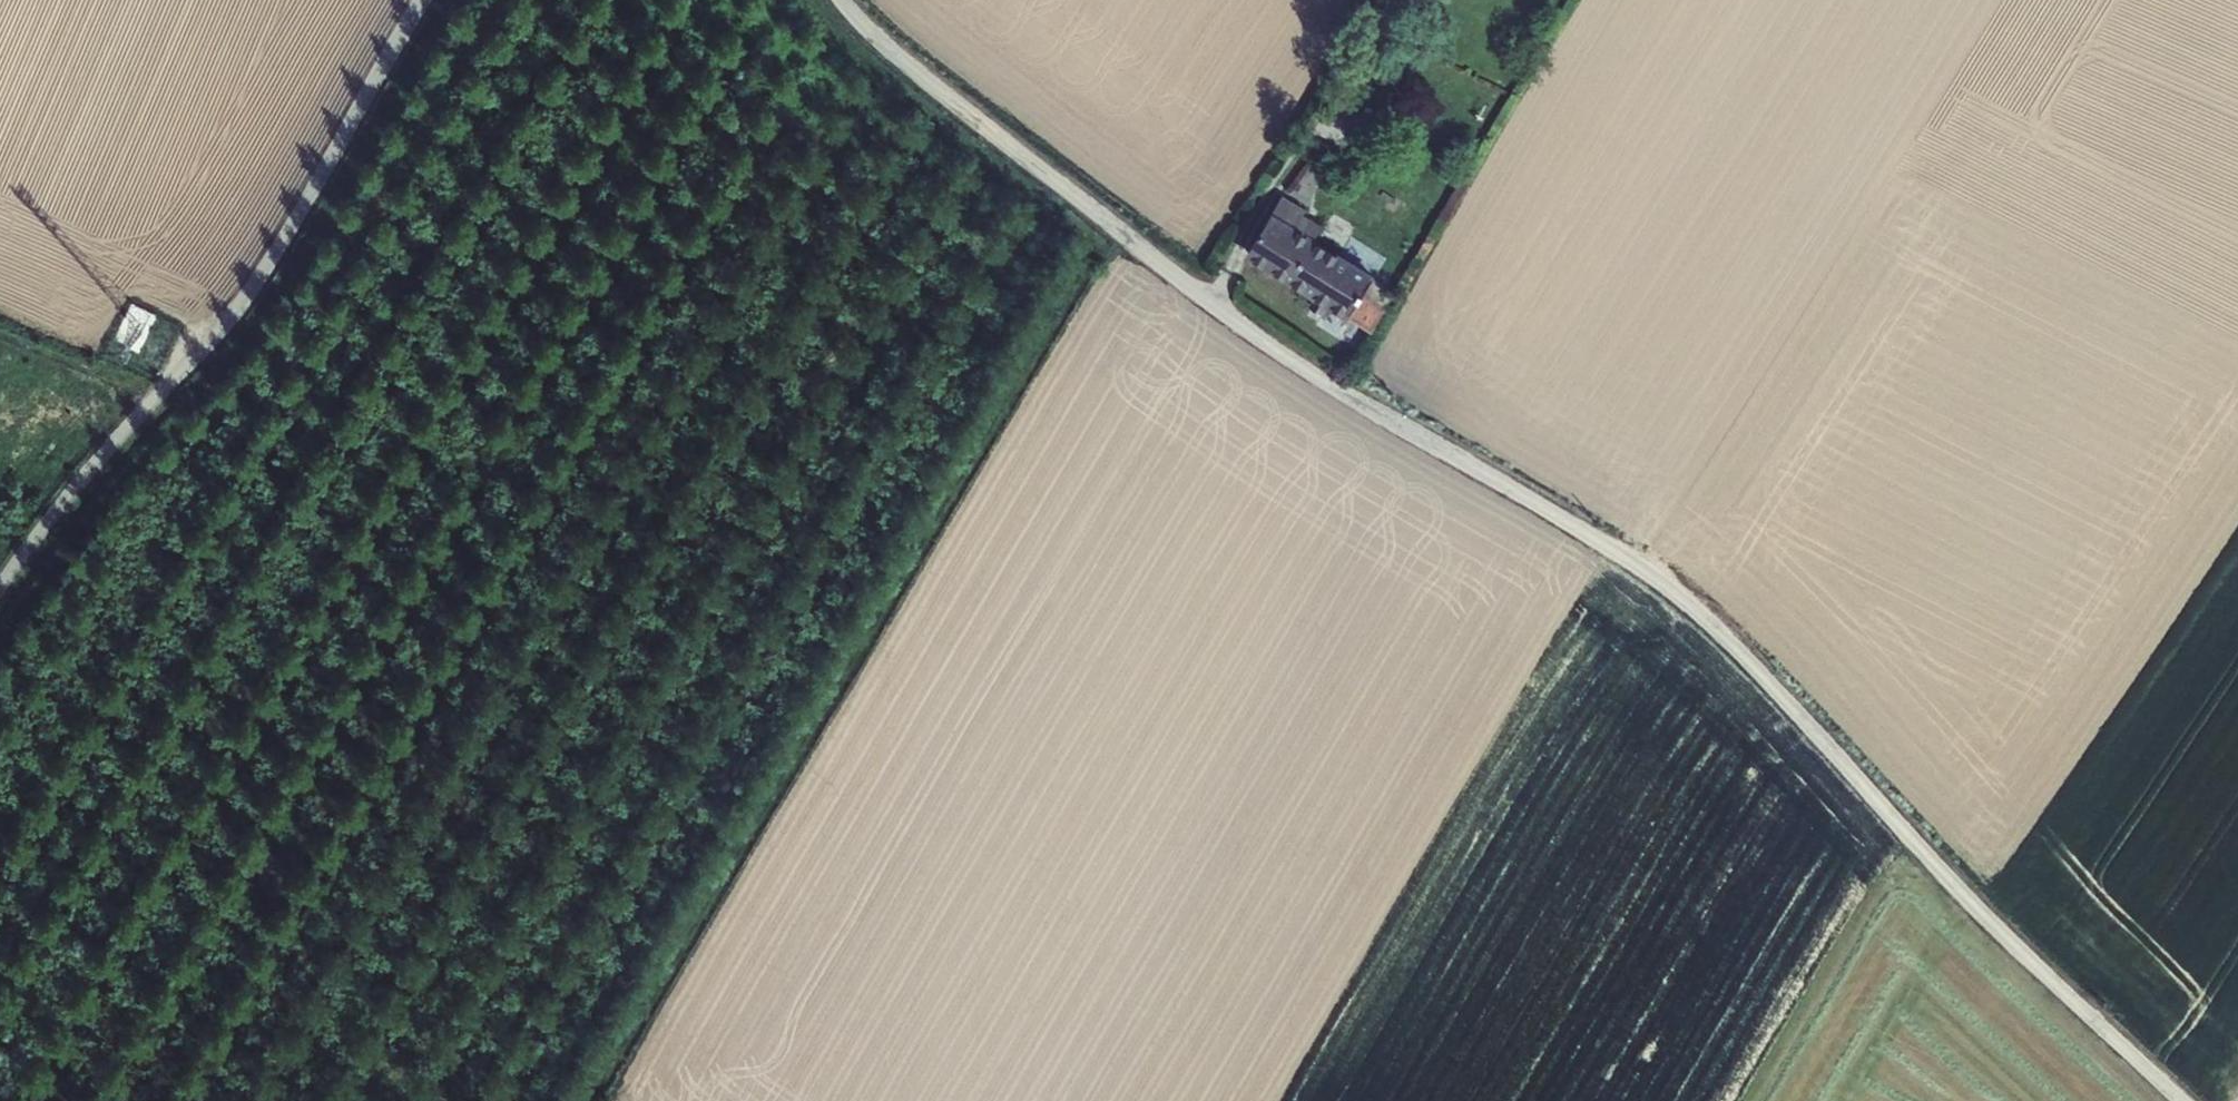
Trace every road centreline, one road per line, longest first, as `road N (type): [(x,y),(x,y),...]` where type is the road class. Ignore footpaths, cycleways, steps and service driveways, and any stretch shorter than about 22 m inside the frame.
road 1 (residential): [(838,0),(868,37),(1230,323),(1361,409),(1660,583),(1974,906),(2179,1100)]
road 2 (unclassified): [(425,0),(259,280),(0,590)]

